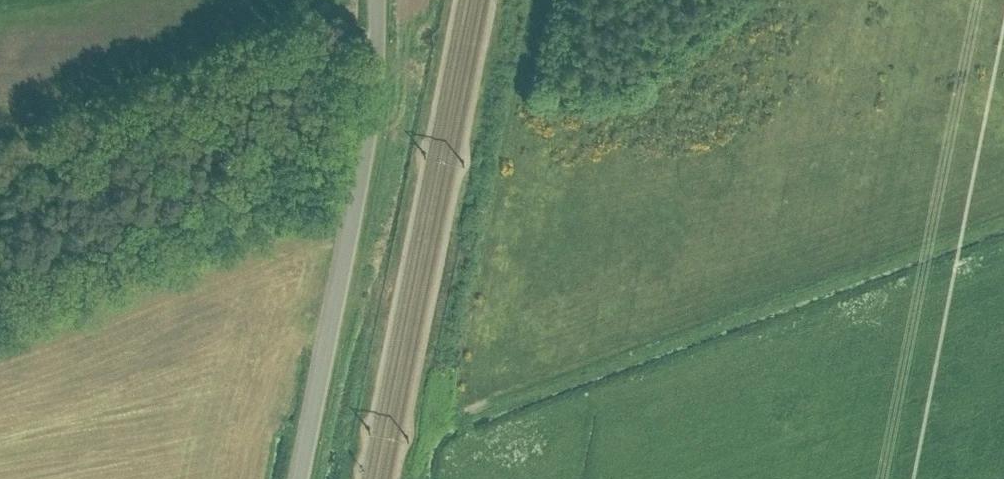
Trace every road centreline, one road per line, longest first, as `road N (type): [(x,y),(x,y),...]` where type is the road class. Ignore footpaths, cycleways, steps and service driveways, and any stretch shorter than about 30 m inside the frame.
road 1 (unclassified): [(300,478),(370,136),(375,0)]

